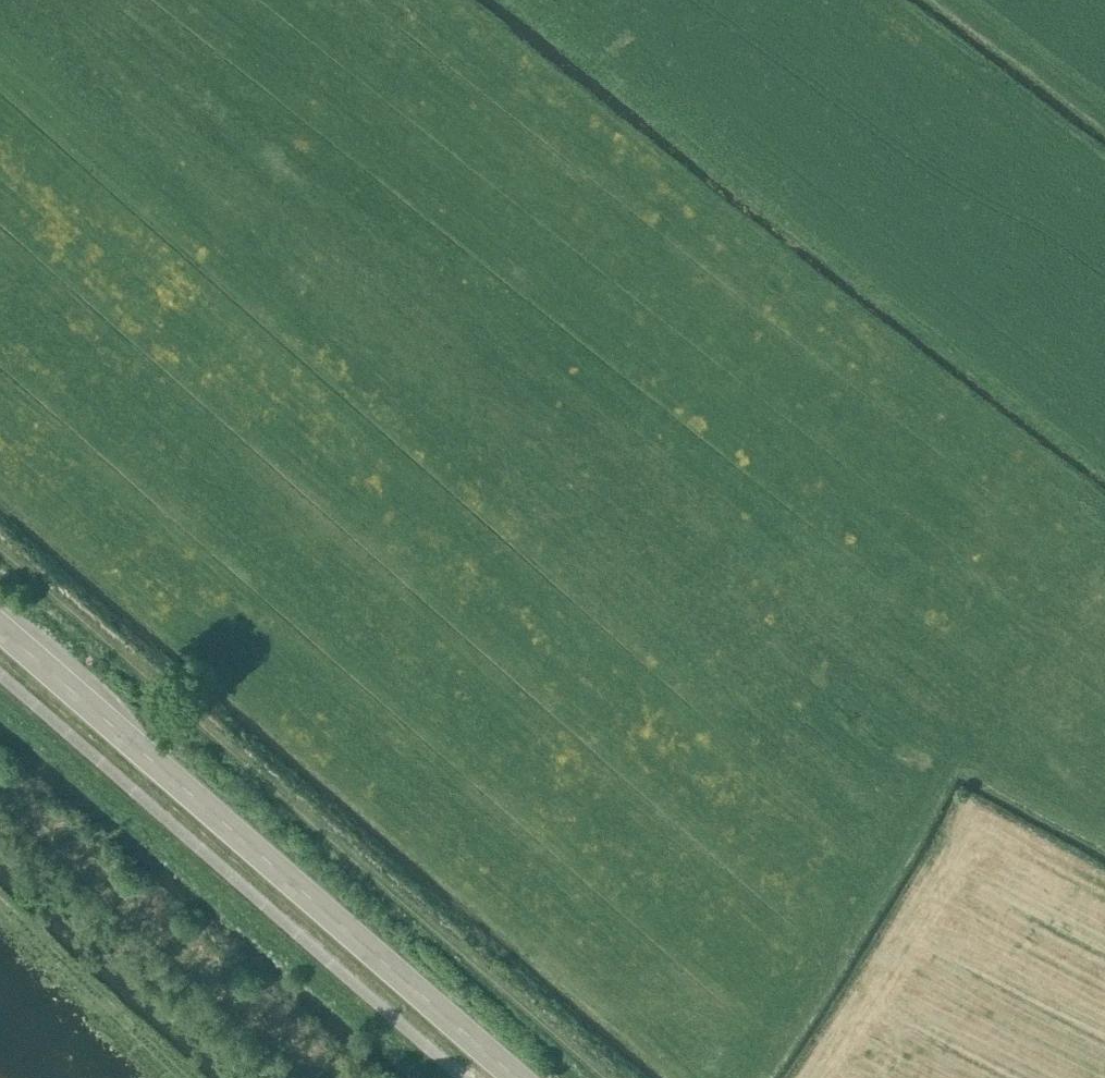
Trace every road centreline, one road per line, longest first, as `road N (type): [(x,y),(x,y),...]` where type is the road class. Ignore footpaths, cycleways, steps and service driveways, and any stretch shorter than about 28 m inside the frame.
road 1 (tertiary): [(515,1077),(0,624)]

